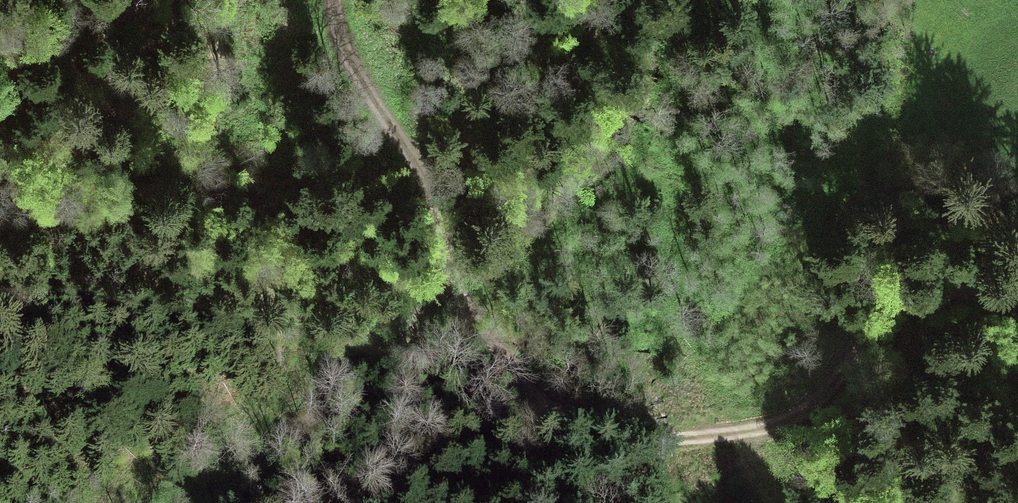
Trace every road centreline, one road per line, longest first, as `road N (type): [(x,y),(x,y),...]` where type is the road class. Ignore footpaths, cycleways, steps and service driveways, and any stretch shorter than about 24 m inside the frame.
road 1 (track): [(333,0),(356,75),(441,207),(450,279),(530,395),(587,429),(678,438)]
road 2 (track): [(446,264),(293,379),(249,426),(175,450),(91,502)]
road 3 (track): [(678,438),(774,428),(811,413),(874,330),(933,291),(981,291),(1017,311)]
road 4 (track): [(387,502),(557,418)]

